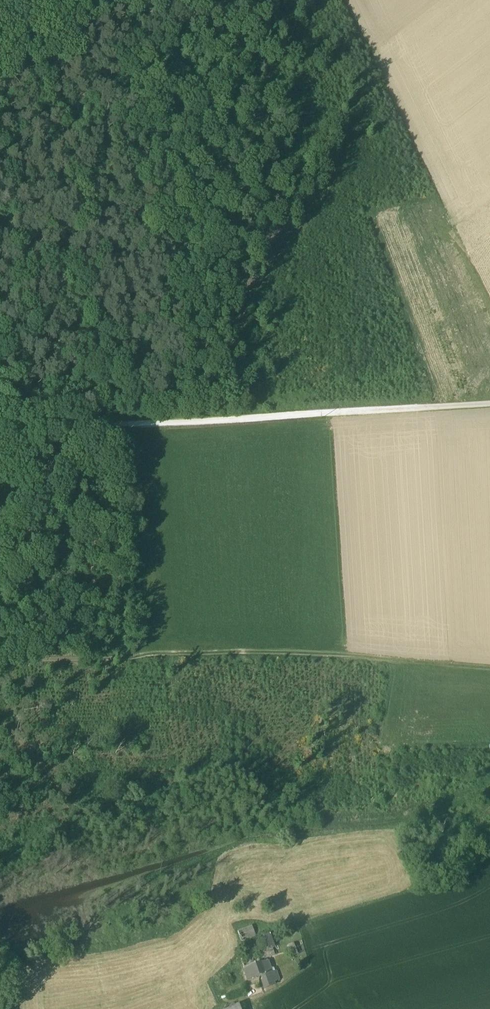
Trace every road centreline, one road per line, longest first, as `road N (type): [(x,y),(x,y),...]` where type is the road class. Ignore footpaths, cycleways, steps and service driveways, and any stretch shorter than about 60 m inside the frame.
road 1 (track): [(0,432),(489,404)]
road 2 (track): [(0,659),(316,655),(489,667)]

